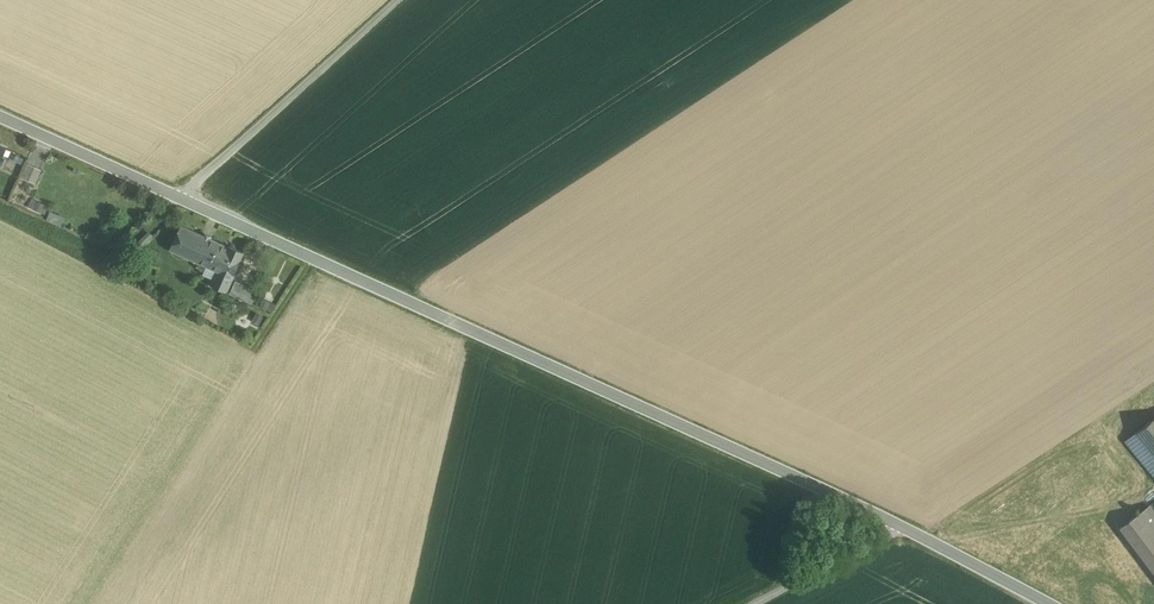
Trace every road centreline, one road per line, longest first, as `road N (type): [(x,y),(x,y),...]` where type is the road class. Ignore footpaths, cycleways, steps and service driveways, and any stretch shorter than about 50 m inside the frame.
road 1 (unclassified): [(902,527),(179,197)]
road 2 (unclassified): [(179,197),(398,0)]
road 3 (unclassified): [(179,197),(0,117)]
road 4 (unclassified): [(750,603),(902,527)]
road 5 (unclassified): [(1049,603),(902,527)]
road 6 (track): [(313,258),(241,368)]

